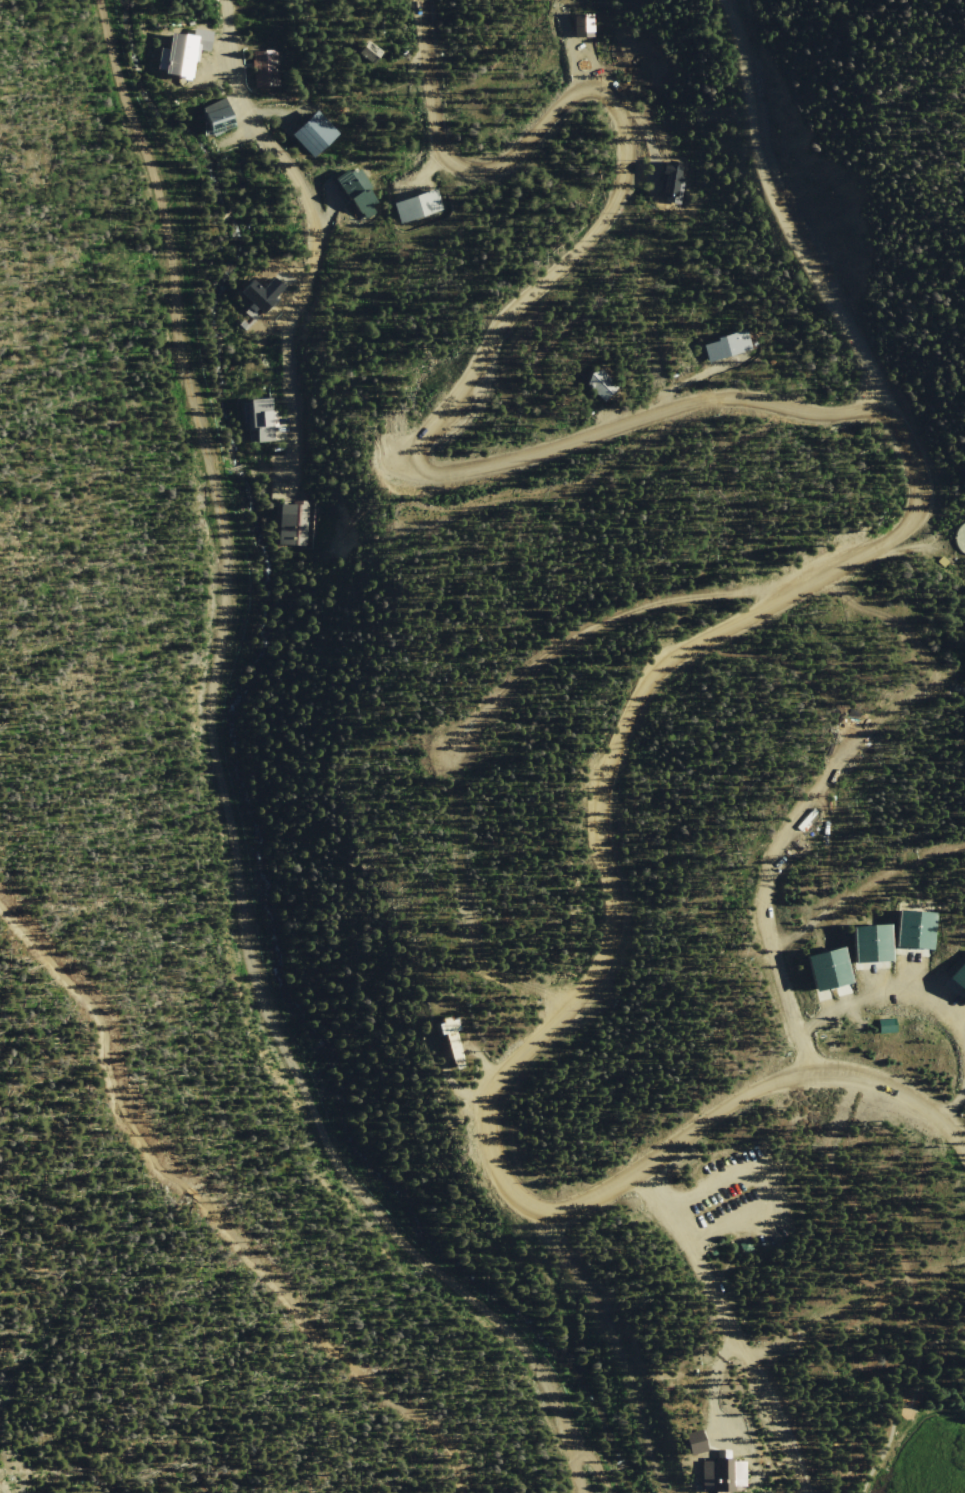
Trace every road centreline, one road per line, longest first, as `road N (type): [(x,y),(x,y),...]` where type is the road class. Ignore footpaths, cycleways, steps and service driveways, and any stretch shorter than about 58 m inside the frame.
road 1 (track): [(591,1492),(593,1430),(523,1330),(401,1238),(325,1104),(265,904),(237,662),(243,556),(171,220),(114,0)]
road 2 (tertiary): [(884,408),(906,433),(922,489),(919,515),(899,538),(803,580),(667,663),(634,711),(600,799),(612,904),(603,955),(579,1000),(491,1095),(491,1149),(520,1197),(545,1208),(578,1206),(768,1081),(818,1069),(860,1073),(926,1106),(964,1153)]
road 3 (tertiary): [(419,0),(438,149),(453,163),(496,164),(572,92),(594,87),(622,112),(626,159),(621,194),(597,232),(505,317),(467,400),(422,444),(419,461)]
road 4 (track): [(0,910),(98,1016),(114,1109),(348,1363),(447,1428),(479,1492)]
road 5 (residential): [(224,0),(231,74),(311,204),(314,242),(304,288),(283,320),(293,476)]
road 6 (tertiary): [(419,461),(428,473),(472,470),(725,395),(832,415),(884,408)]
road 7 (residential): [(818,1069),(755,899),(770,859),(848,736),(924,690)]
road 8 (residential): [(725,0),(740,39),(759,161),(884,408)]
road 9 (residential): [(803,580),(598,624),(541,656),(470,724),(449,759)]
road 10 (track): [(724,1321),(809,1492)]

